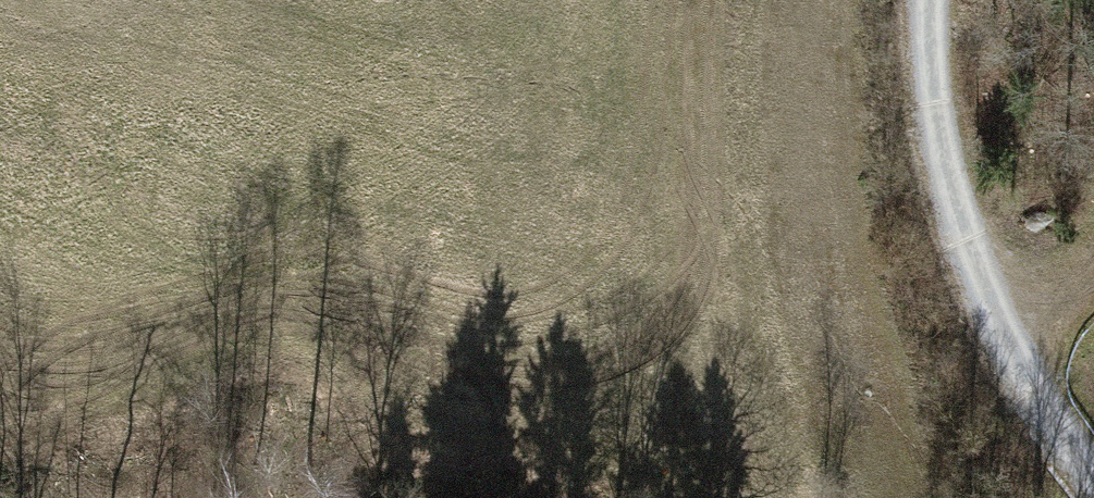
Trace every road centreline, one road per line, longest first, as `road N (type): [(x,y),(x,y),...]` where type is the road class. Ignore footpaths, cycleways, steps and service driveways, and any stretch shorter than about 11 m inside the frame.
road 1 (motorway): [(0,352),(1093,403)]
road 2 (track): [(1093,492),(1036,422),(941,195),(920,0)]
road 3 (motorway): [(1093,19),(712,0)]
road 4 (track): [(998,335),(1093,258)]

